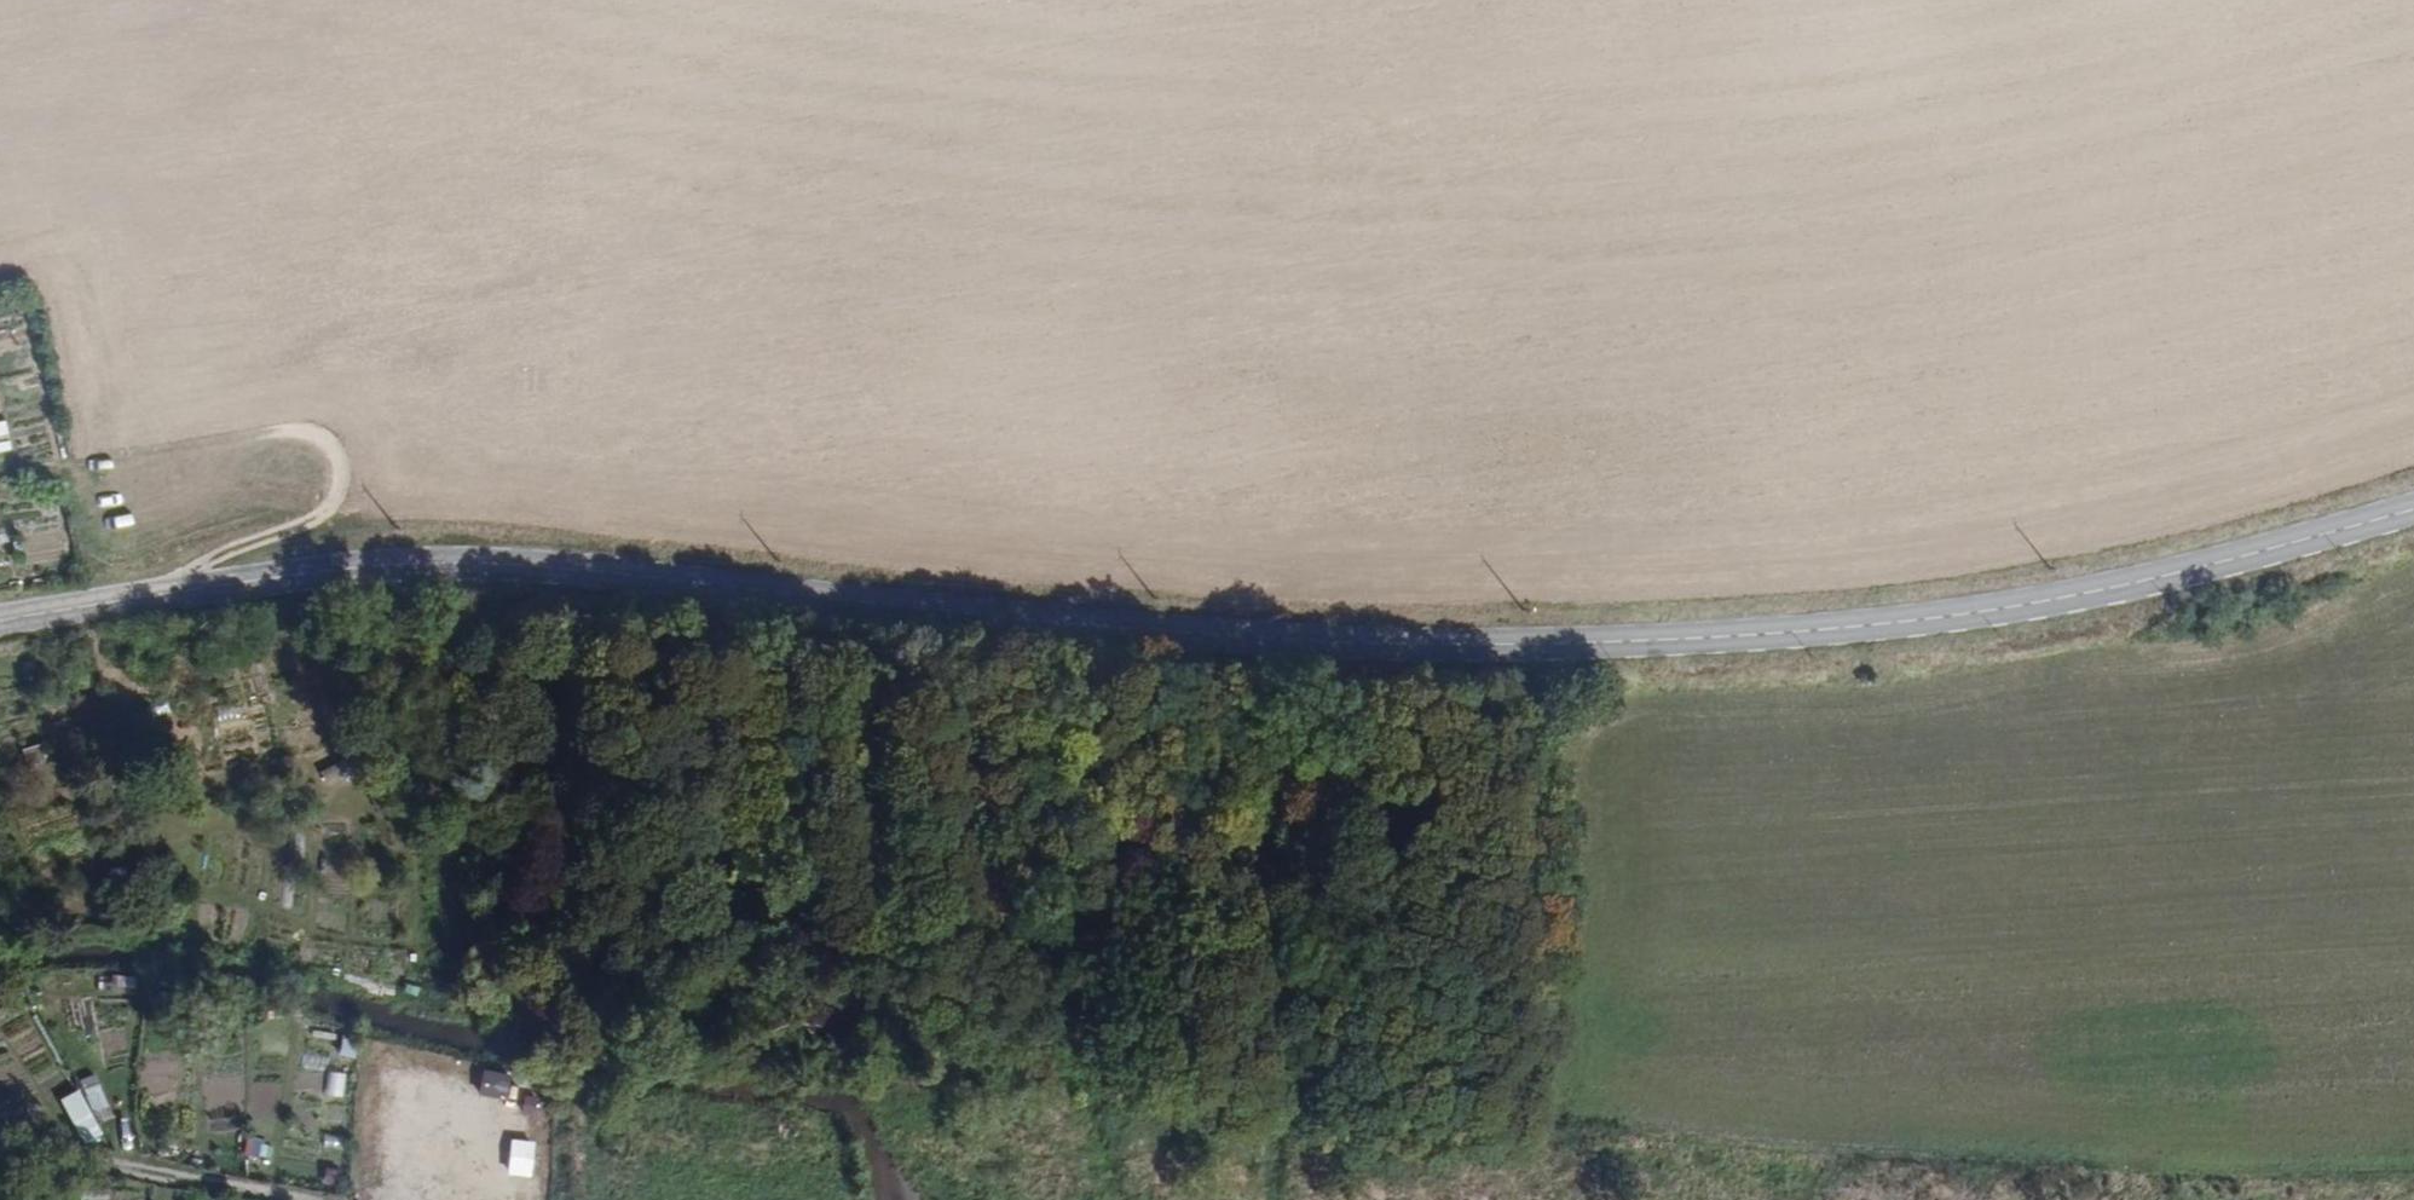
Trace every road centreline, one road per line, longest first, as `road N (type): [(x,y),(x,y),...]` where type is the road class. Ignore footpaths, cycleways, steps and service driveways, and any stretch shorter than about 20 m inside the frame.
road 1 (secondary): [(2413,513),(2028,603),(1820,632),(1567,644),(1279,648),(550,567),(433,566),(316,573),(0,623)]
road 2 (track): [(0,1144),(306,1199)]

